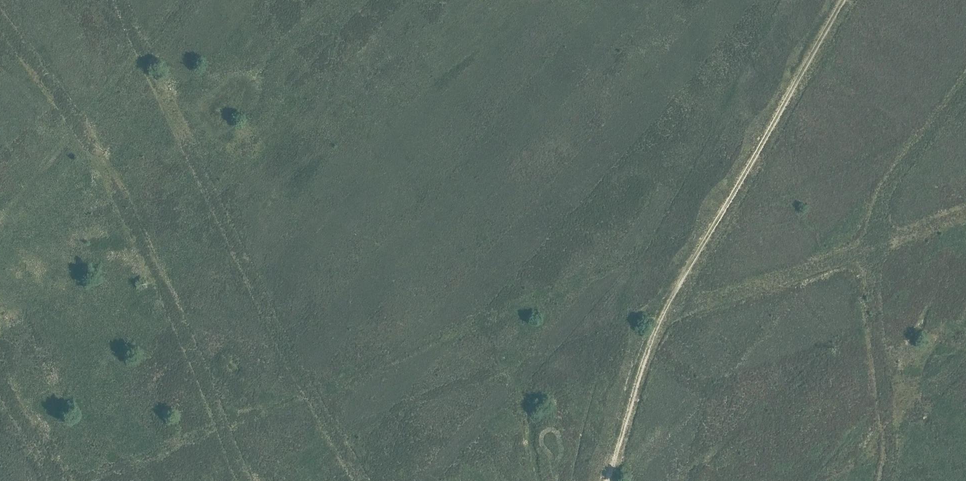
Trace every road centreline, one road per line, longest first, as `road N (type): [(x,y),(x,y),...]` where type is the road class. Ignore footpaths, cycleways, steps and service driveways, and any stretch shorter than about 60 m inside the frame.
road 1 (track): [(606,480),(653,334),(843,0)]

